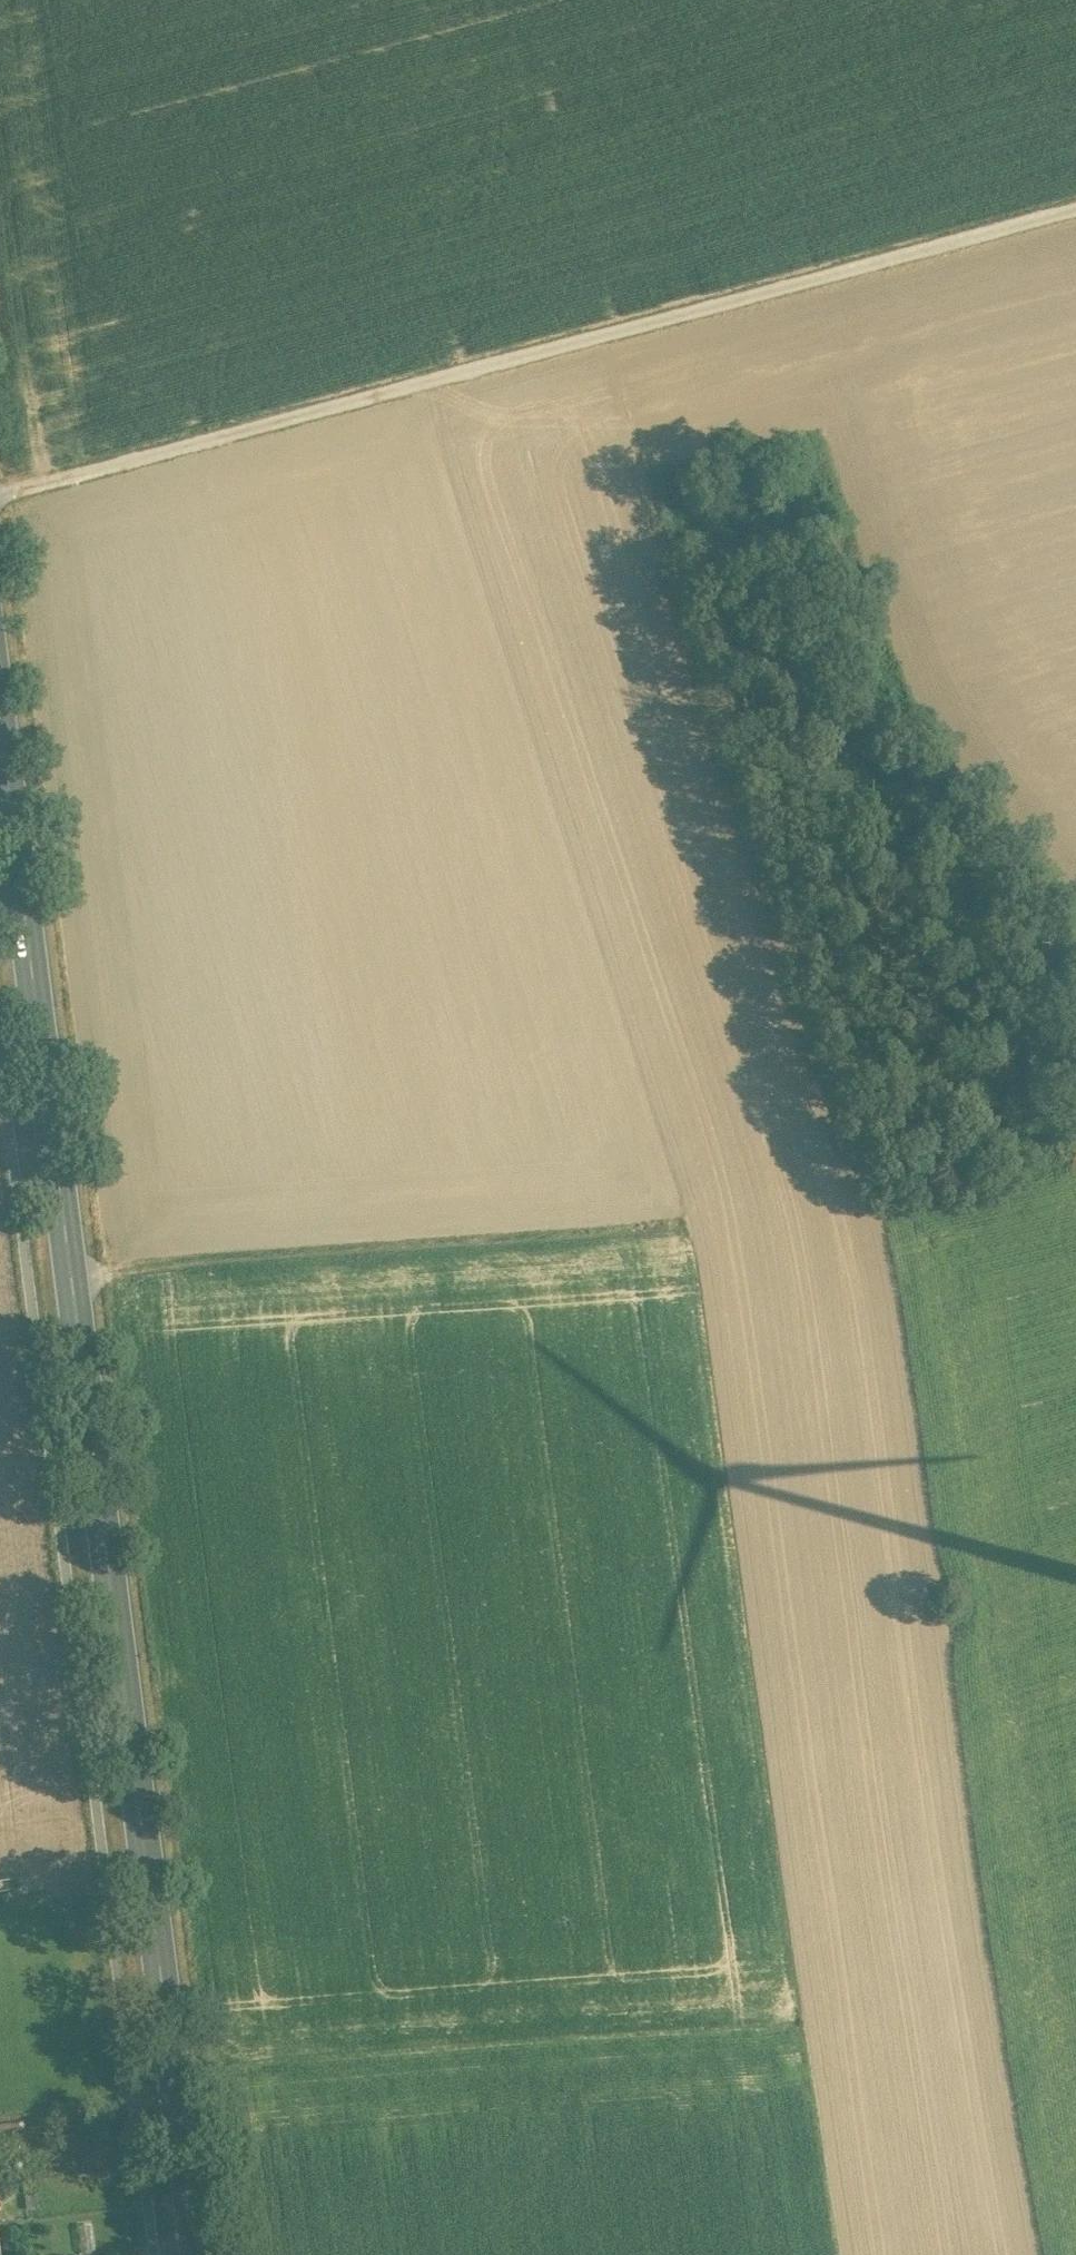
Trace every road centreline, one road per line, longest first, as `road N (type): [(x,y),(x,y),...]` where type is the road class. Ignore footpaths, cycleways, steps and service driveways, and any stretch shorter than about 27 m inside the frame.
road 1 (primary): [(0,678),(199,2254)]
road 2 (track): [(1075,212),(0,491)]

